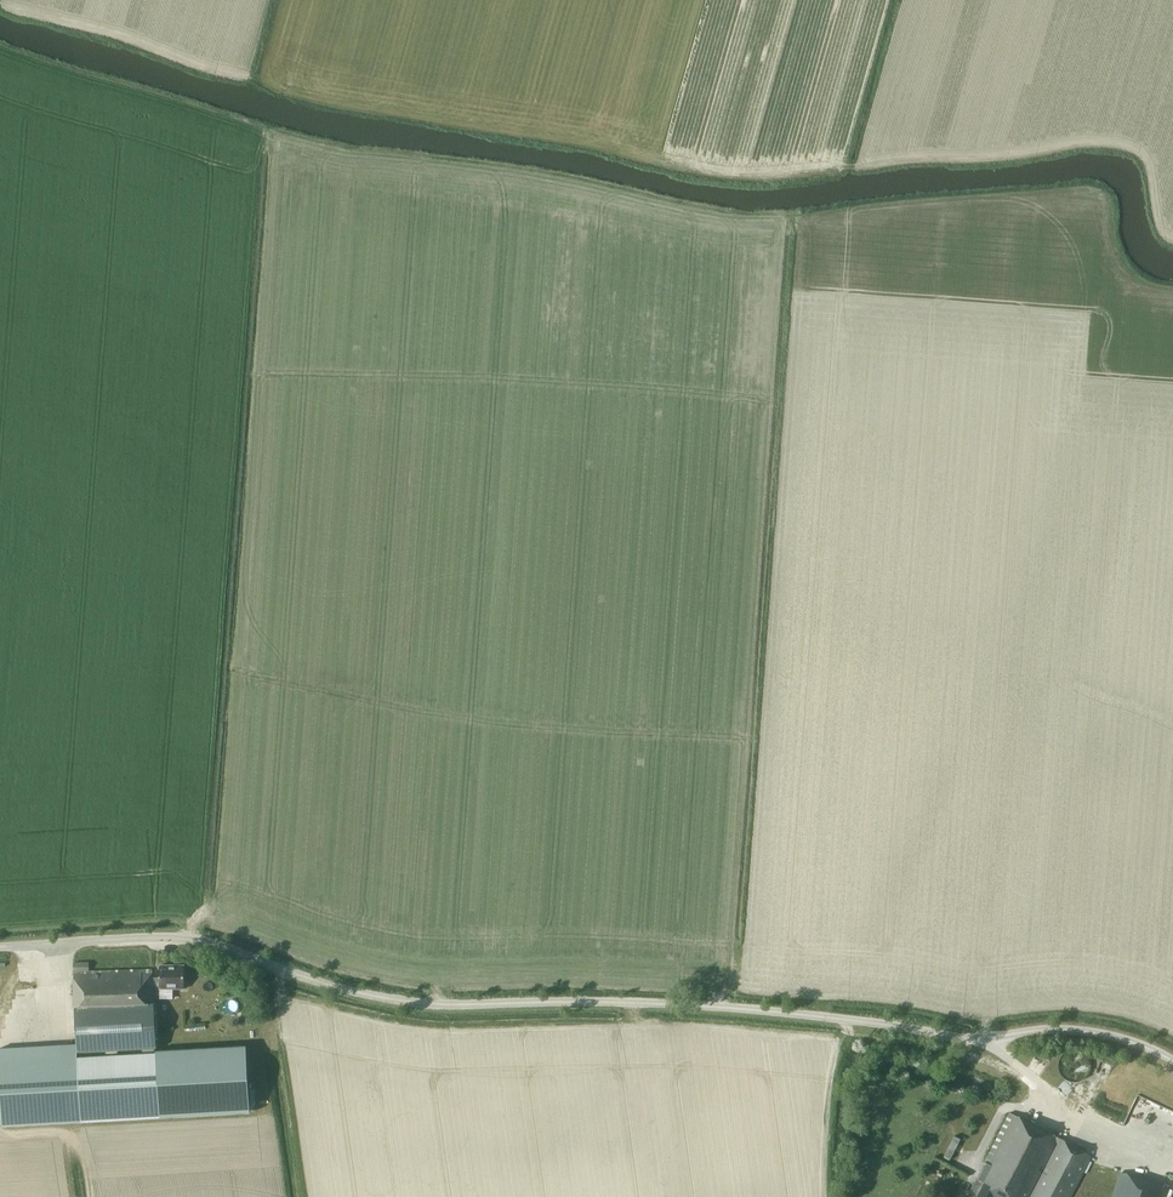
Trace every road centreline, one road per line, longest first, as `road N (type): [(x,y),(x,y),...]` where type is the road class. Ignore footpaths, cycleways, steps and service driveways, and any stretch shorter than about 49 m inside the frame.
road 1 (unclassified): [(1172,1060),(1126,1039),(1068,1028),(957,1035),(648,1002),(395,1000),(200,941),(0,946)]

